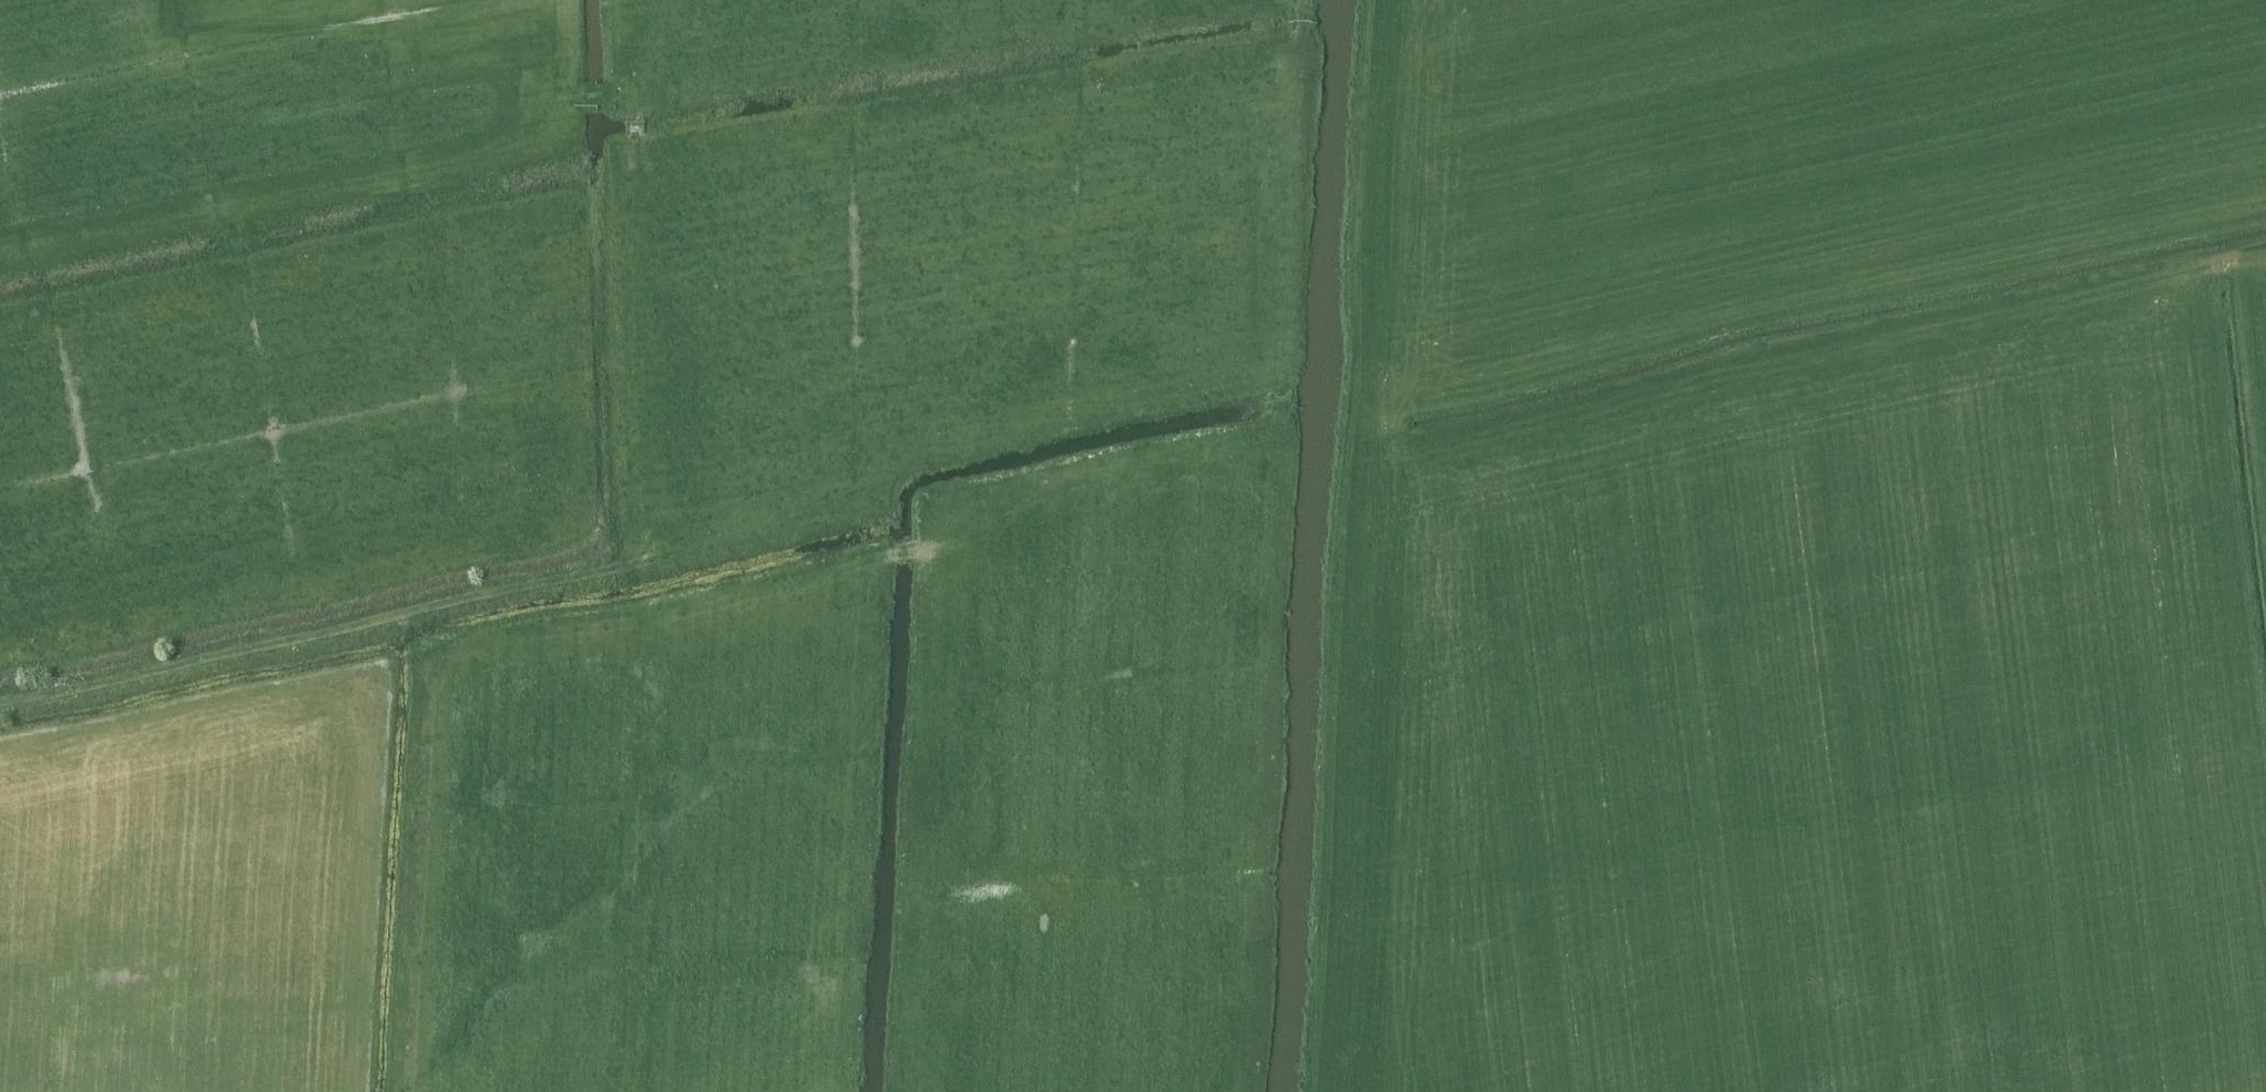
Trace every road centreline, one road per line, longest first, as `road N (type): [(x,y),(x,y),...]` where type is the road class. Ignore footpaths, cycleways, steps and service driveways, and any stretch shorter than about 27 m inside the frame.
road 1 (track): [(0,710),(640,569)]

